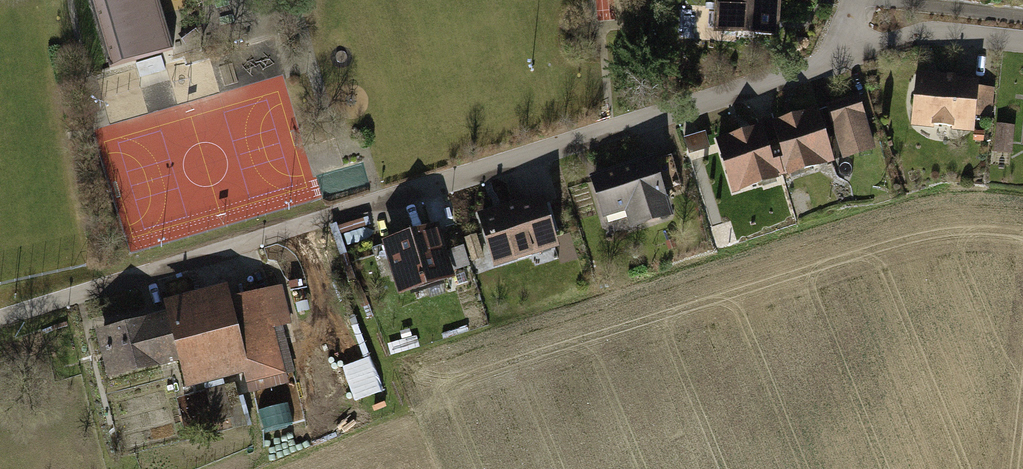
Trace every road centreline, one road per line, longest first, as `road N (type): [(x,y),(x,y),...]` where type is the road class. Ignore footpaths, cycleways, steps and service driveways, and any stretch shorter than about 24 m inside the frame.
road 1 (residential): [(837,58),(0,315)]
road 2 (residential): [(1022,42),(915,37),(837,58)]

